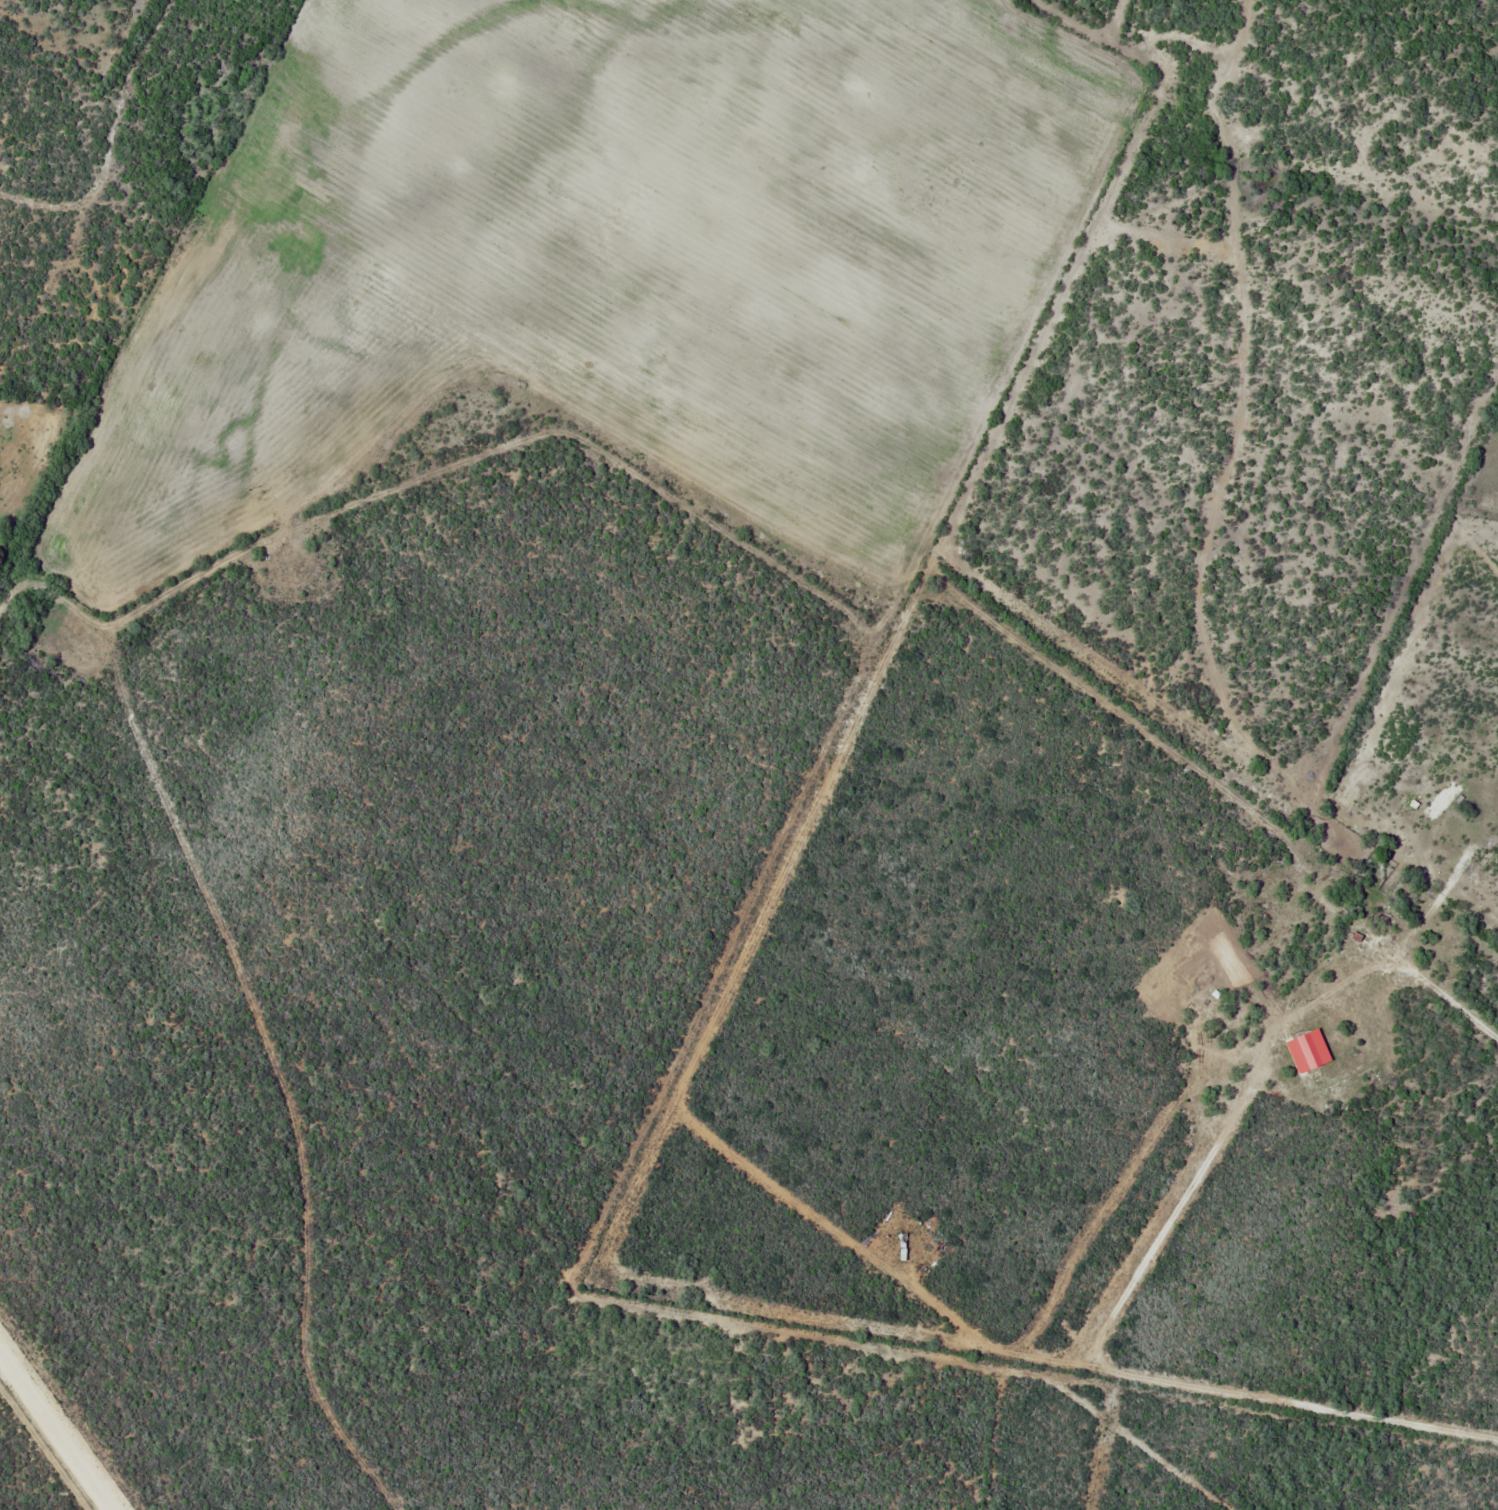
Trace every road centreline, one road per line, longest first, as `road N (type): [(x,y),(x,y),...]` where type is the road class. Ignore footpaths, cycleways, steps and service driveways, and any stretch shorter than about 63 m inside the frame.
road 1 (residential): [(110,1509),(0,1356)]

